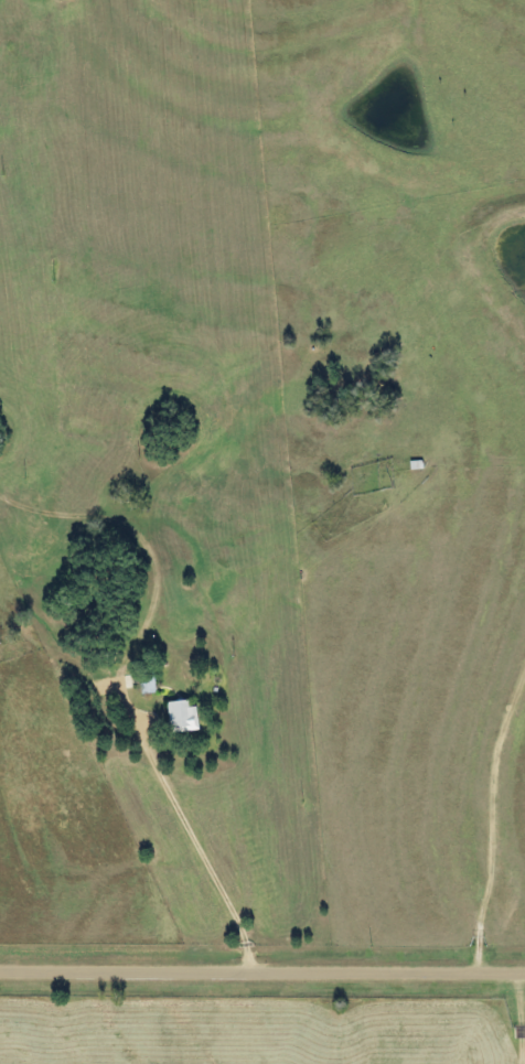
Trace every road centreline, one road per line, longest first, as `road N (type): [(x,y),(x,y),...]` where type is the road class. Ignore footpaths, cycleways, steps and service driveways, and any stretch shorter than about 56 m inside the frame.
road 1 (residential): [(0,970),(524,968)]
road 2 (residential): [(254,968),(240,920),(126,685)]

